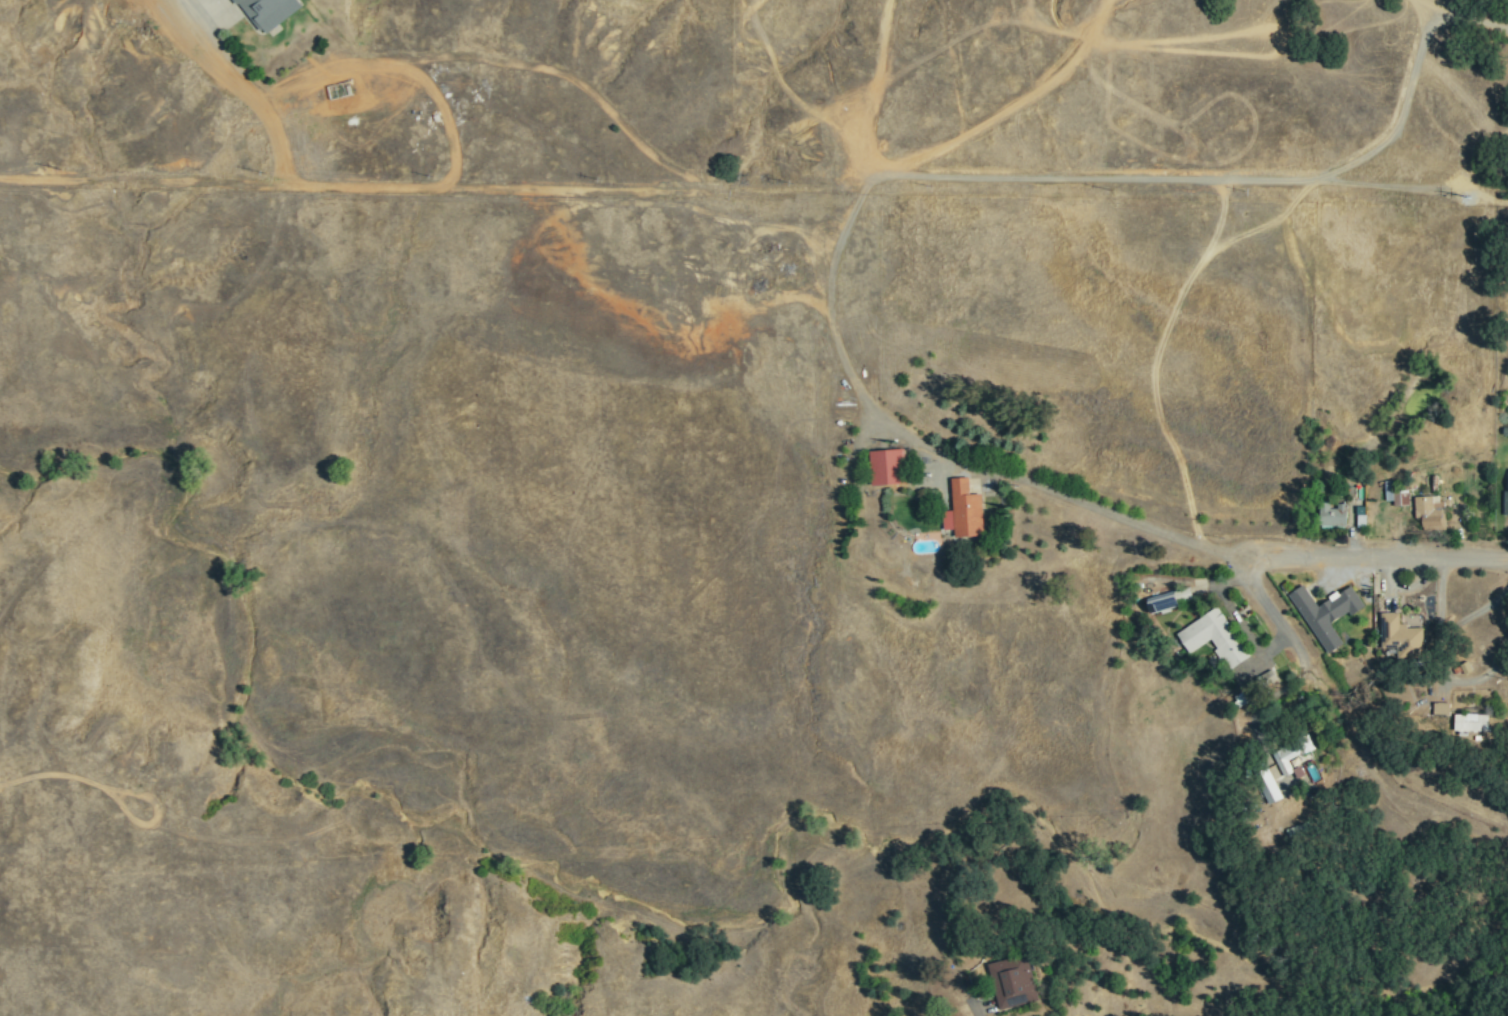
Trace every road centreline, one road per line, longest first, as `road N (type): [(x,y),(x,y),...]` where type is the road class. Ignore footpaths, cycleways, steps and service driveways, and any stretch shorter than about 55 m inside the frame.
road 1 (residential): [(1507,559),(1238,561)]

